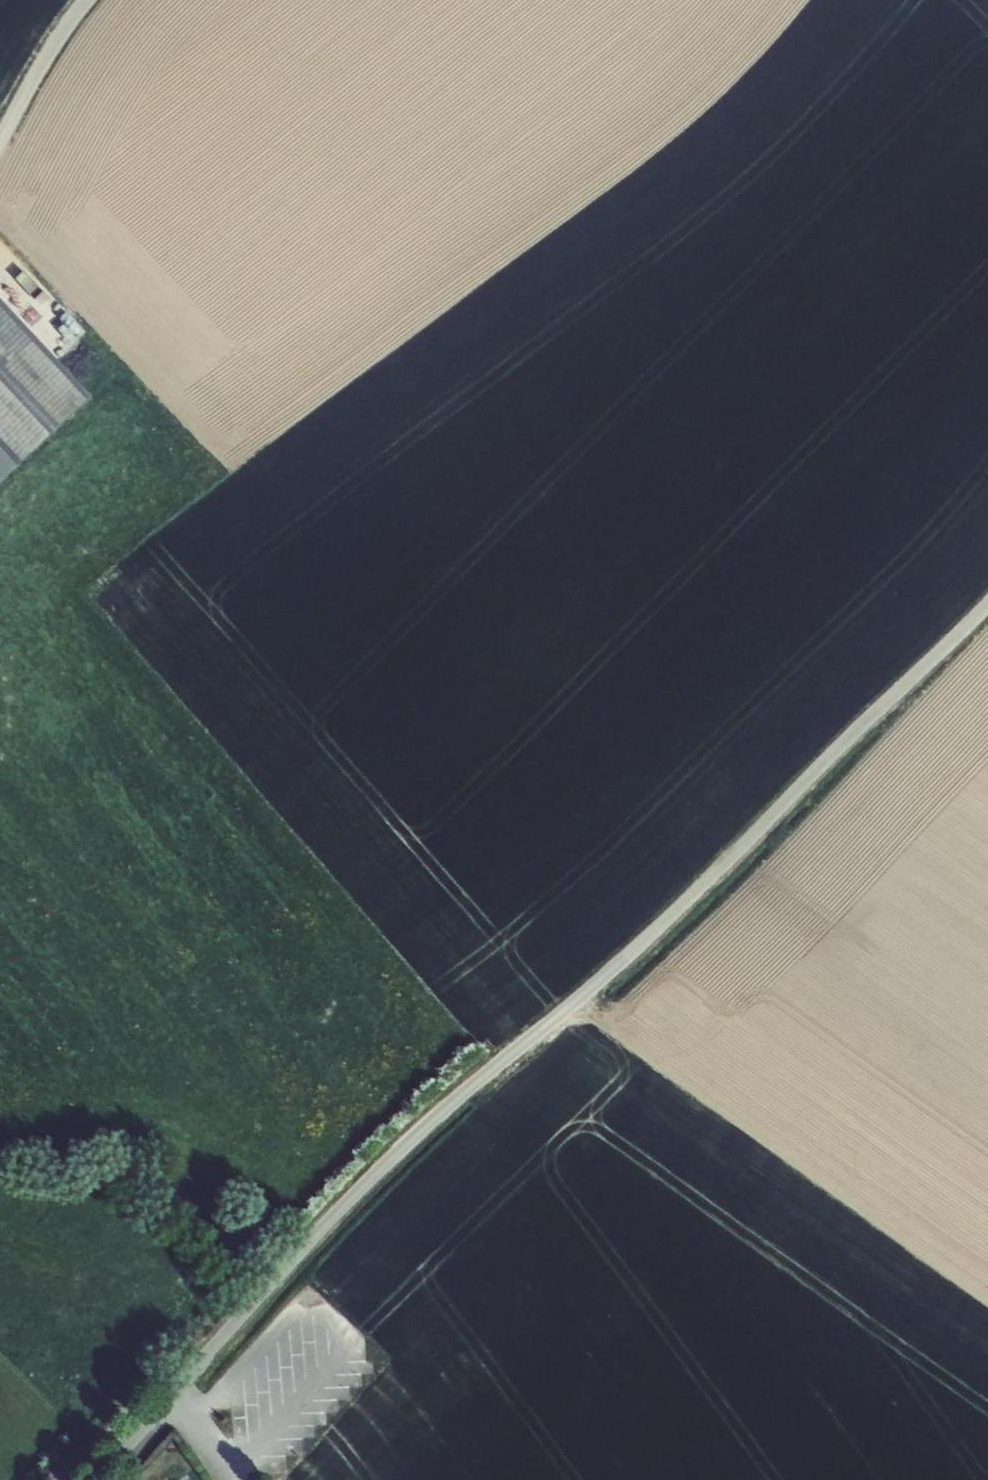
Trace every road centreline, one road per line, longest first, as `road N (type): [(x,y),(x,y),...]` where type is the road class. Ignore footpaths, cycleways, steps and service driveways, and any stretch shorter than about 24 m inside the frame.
road 1 (unclassified): [(101,1479),(272,1277),(386,1162),(616,966),(987,604)]
road 2 (unclassified): [(87,0),(0,145)]

